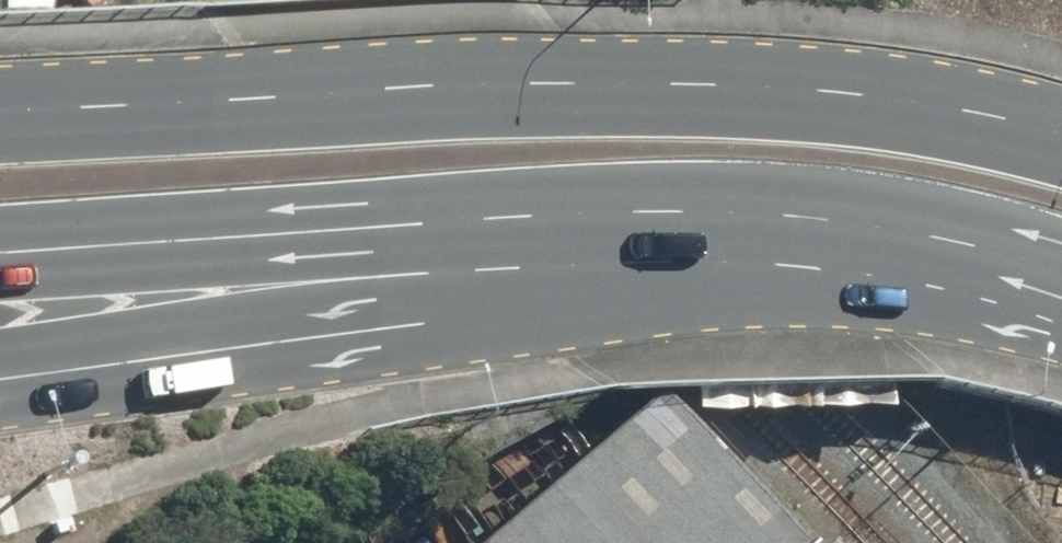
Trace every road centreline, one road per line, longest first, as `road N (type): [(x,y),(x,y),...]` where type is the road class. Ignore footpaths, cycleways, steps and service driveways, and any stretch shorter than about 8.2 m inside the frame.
road 1 (primary): [(0,110),(470,86),(777,87),(905,99),(1061,135)]
road 2 (primary): [(1061,298),(907,257),(703,239),(216,259)]
road 3 (primary): [(216,259),(0,360)]
road 4 (primary): [(216,259),(0,265)]

